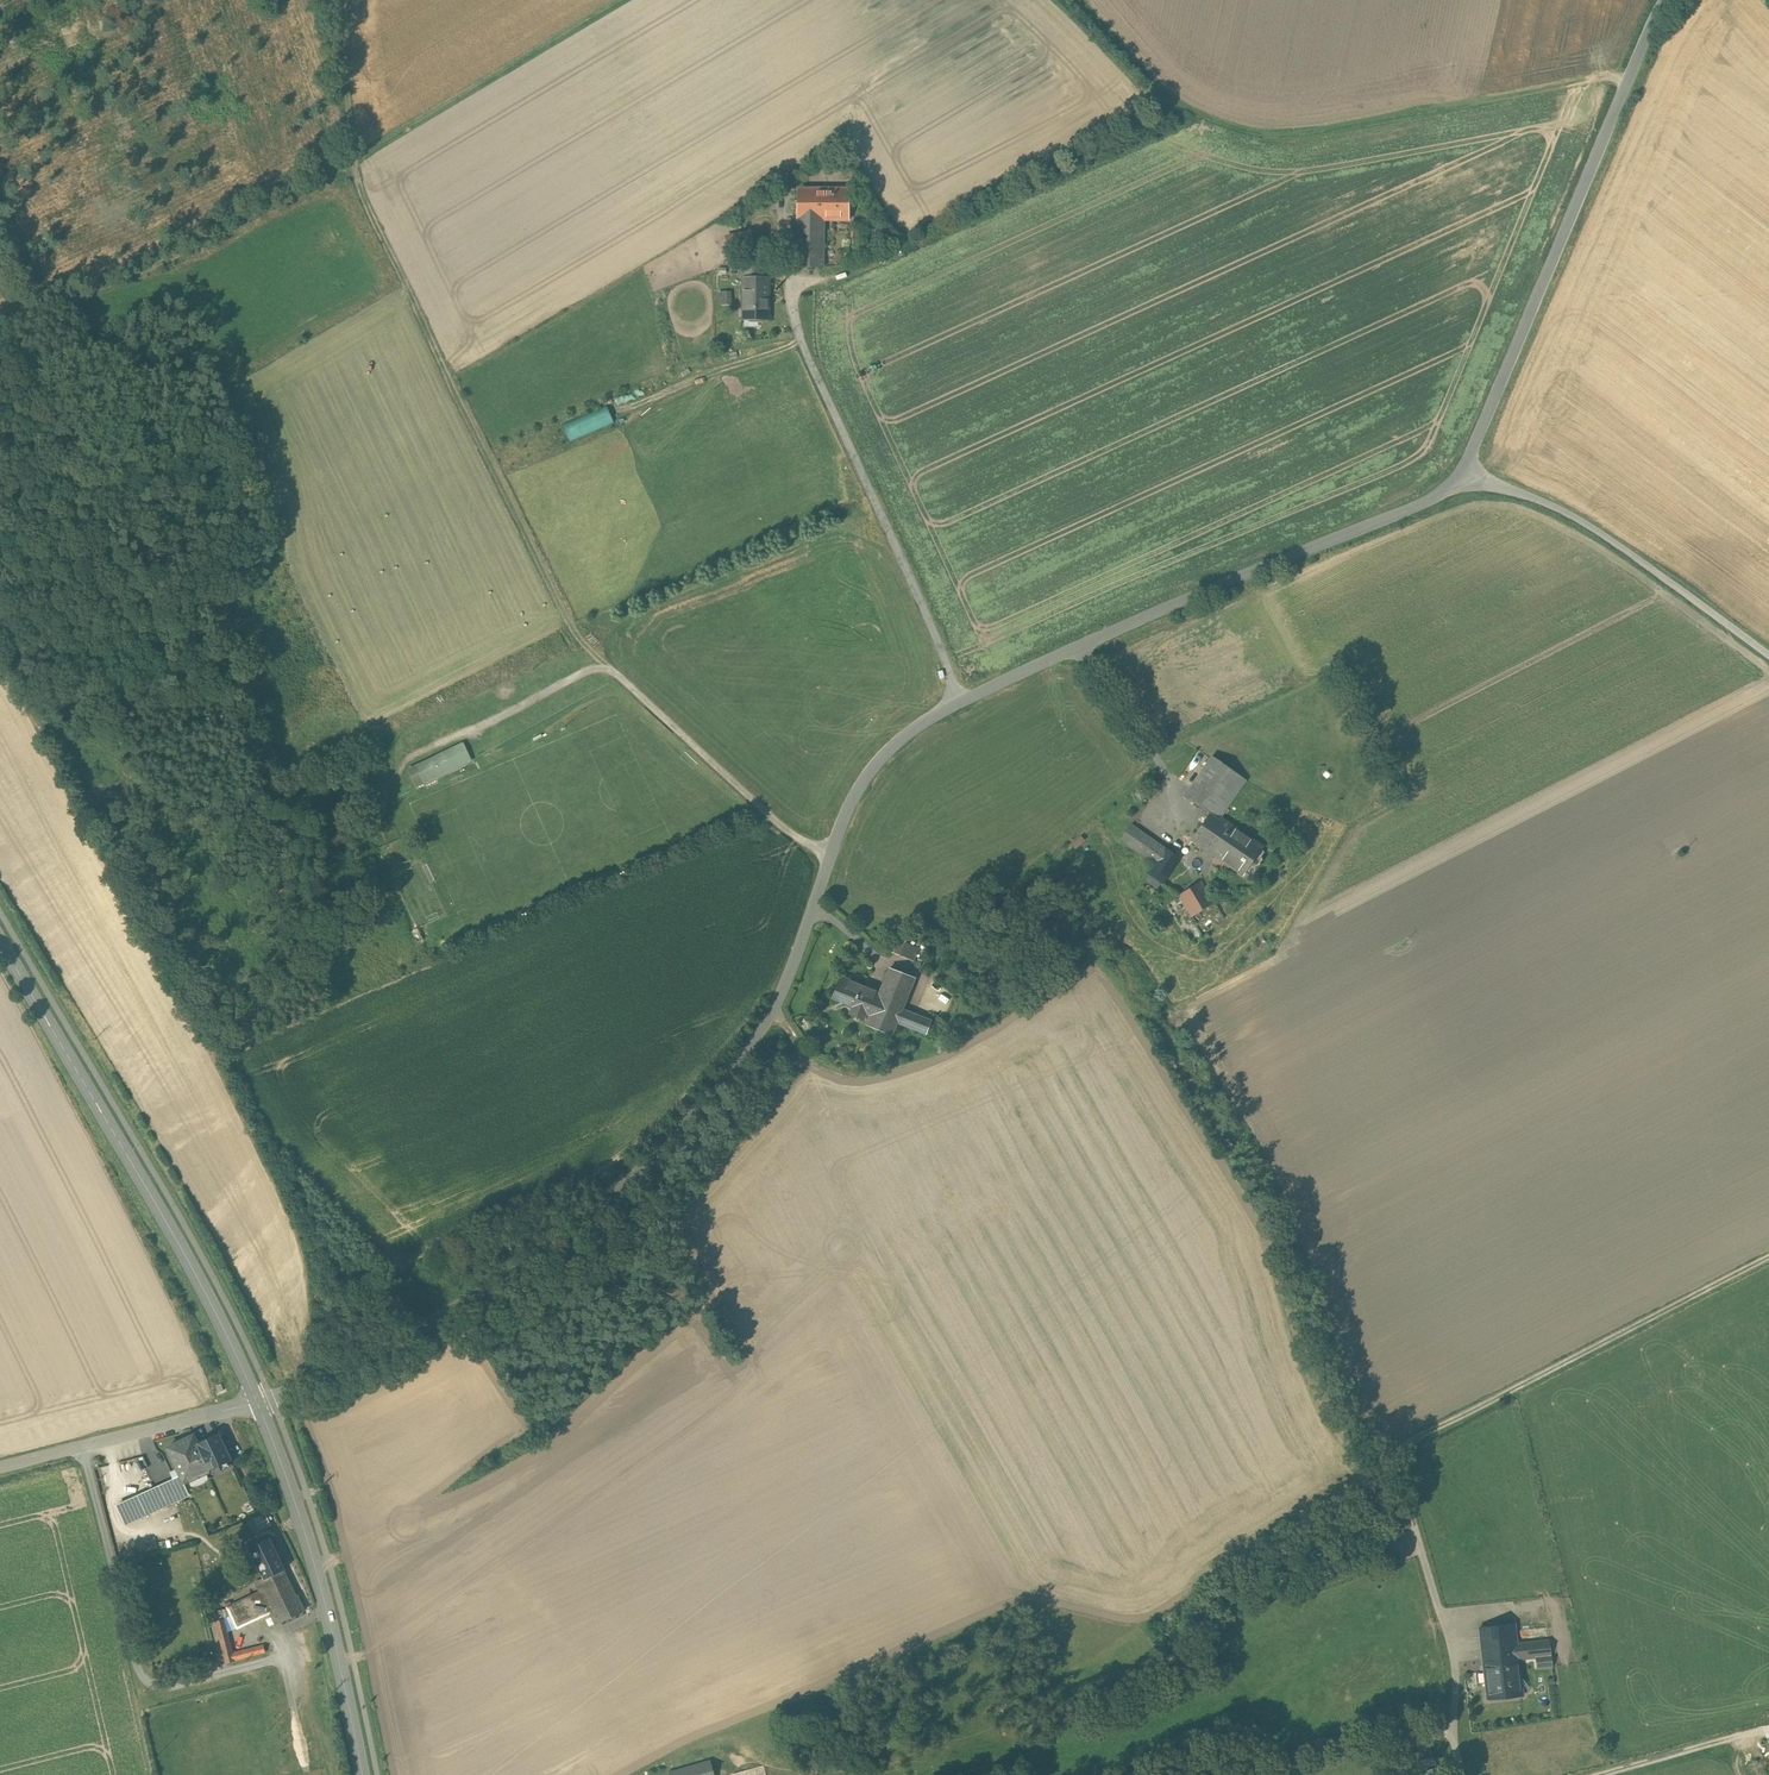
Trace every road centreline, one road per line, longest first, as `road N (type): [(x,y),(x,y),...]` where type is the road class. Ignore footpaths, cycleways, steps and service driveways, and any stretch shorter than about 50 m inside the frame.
road 1 (unclassified): [(1464,474),(1438,498),(1400,516),(1192,593),(913,726),(848,807),(788,976),(761,1029),(637,1166),(566,1235),(493,1285),(259,1402)]
road 2 (track): [(605,665),(578,639),(345,163),(632,0)]
road 3 (track): [(385,786),(409,758),(605,665),(788,834),(826,854)]
road 4 (secondary): [(0,940),(179,1242),(259,1402)]
road 5 (unclassified): [(1672,0),(1651,28),(1464,474)]
road 6 (unclassified): [(1415,1526),(1453,1652),(1454,1721),(1275,1770),(1155,1774)]
road 7 (track): [(1768,1256),(1409,1439),(1403,1451),(1415,1526)]
road 8 (secondary): [(259,1402),(314,1561),(363,1774)]
road 9 (track): [(345,163),(177,259),(0,324)]
road 10 (unclassified): [(283,1655),(159,1685),(147,1680),(85,1448)]
road 11 (unclassified): [(1768,653),(1582,520),(1464,474)]
road 12 (unclassified): [(85,1448),(259,1402)]

